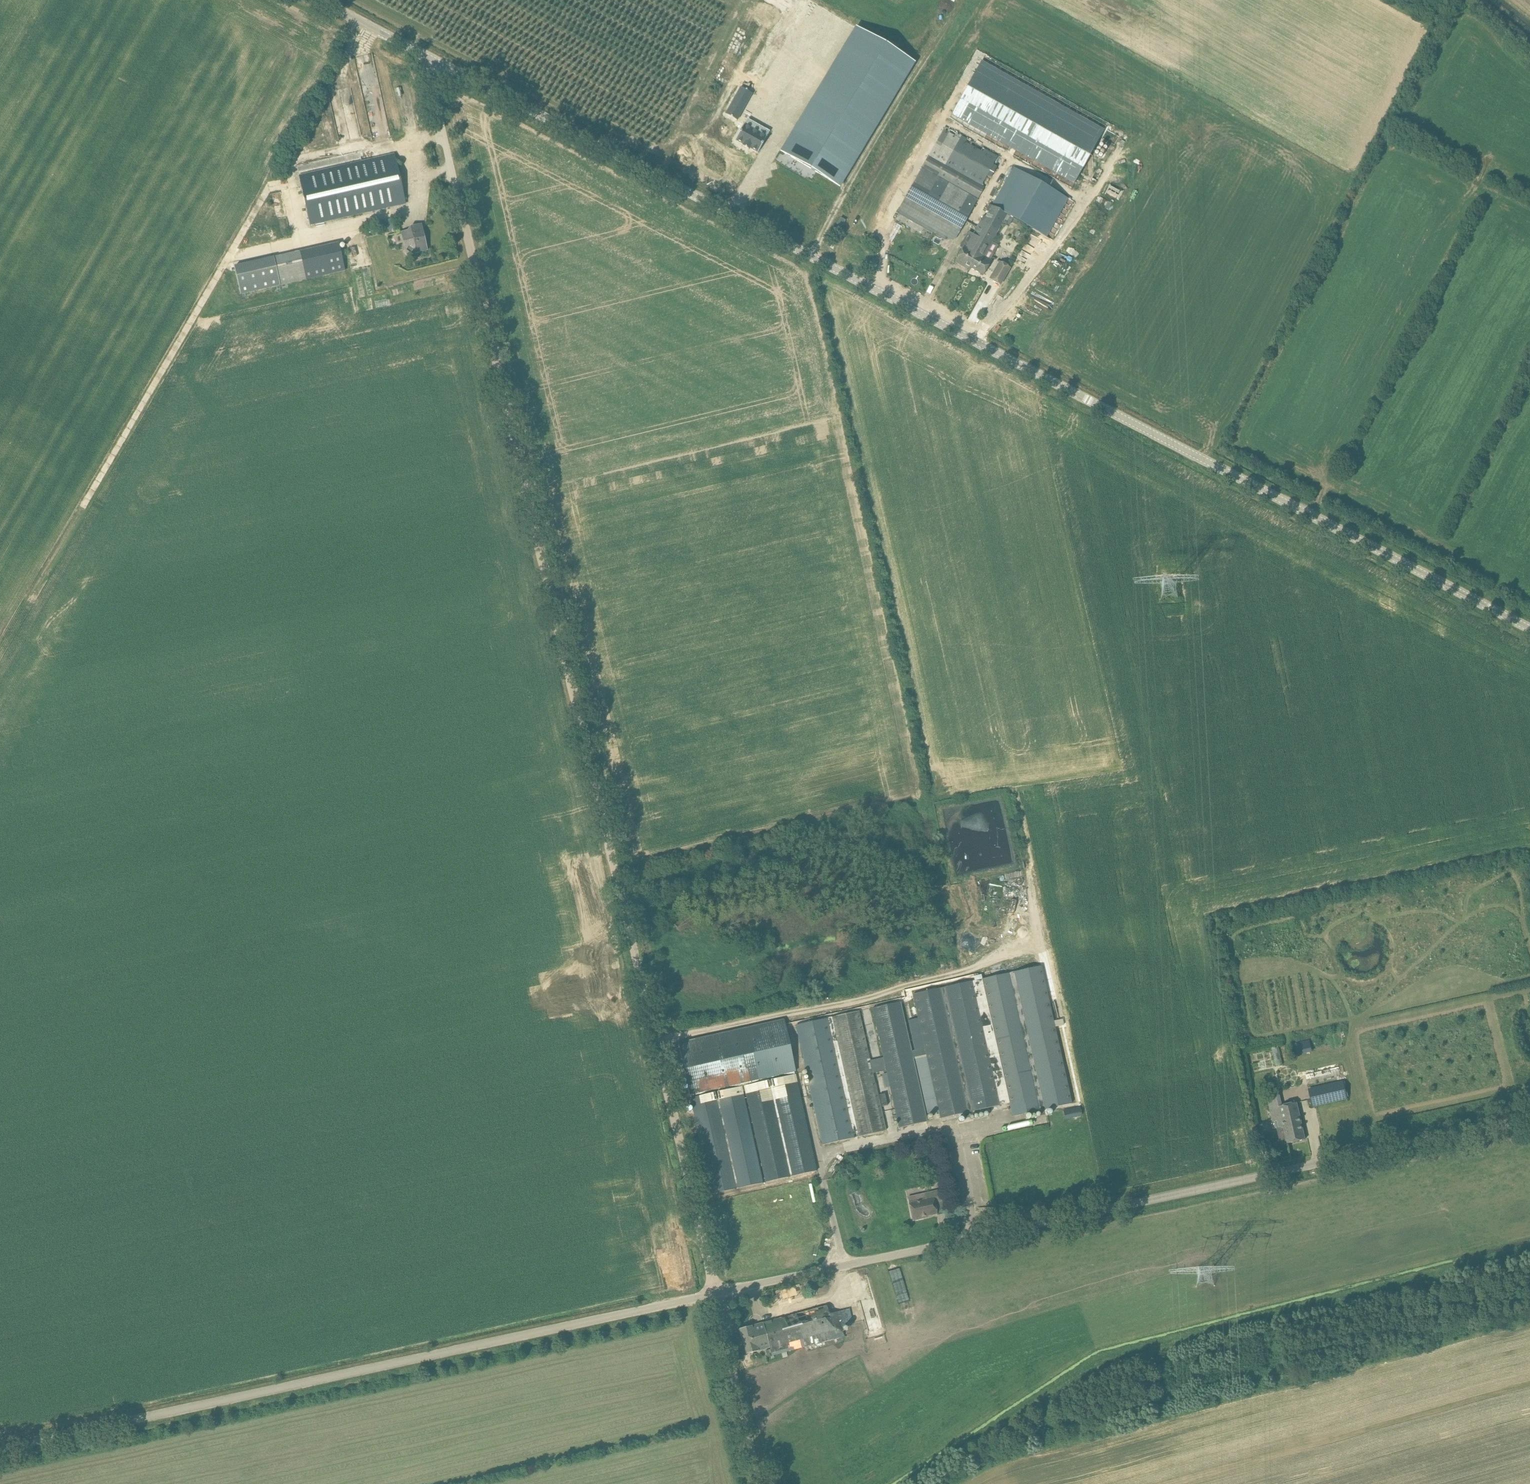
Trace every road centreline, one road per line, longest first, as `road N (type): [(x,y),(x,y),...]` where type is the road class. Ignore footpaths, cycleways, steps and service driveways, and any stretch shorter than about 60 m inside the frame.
road 1 (unclassified): [(0,1452),(1529,1116)]
road 2 (track): [(758,1483),(431,59)]
road 3 (unclassified): [(1529,632),(310,0)]

